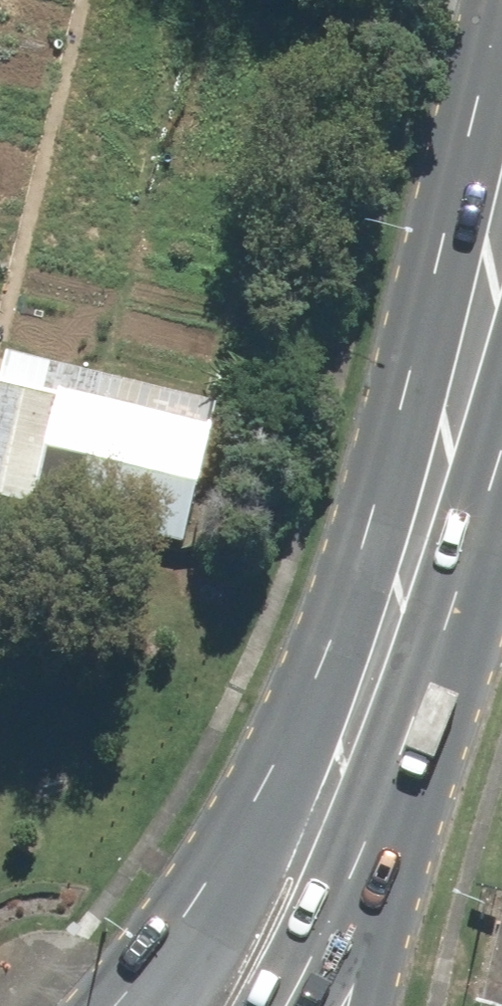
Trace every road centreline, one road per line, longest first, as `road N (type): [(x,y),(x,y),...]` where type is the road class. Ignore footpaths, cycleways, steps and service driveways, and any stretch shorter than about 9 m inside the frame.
road 1 (primary): [(154,1005),(224,887),(291,734),(501,158)]
road 2 (primary): [(501,276),(409,756)]
road 3 (primary): [(409,756),(270,1005)]
road 4 (primary): [(409,756),(410,850),(378,1005)]

